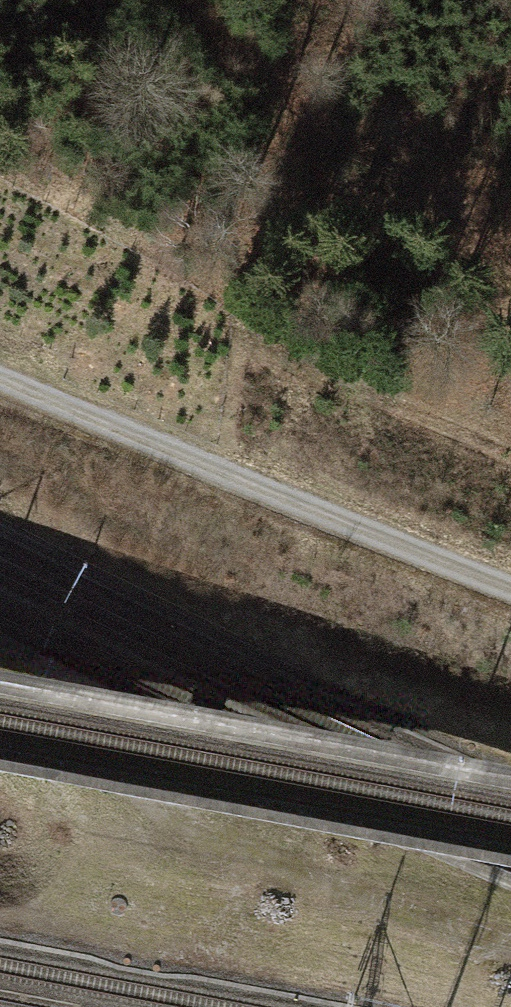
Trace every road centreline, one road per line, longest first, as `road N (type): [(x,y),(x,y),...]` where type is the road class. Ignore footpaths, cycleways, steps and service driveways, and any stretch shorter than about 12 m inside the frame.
road 1 (track): [(0,686),(77,731),(163,805),(234,851),(510,946)]
road 2 (track): [(510,587),(0,377)]
road 3 (track): [(510,295),(347,138),(170,0)]

